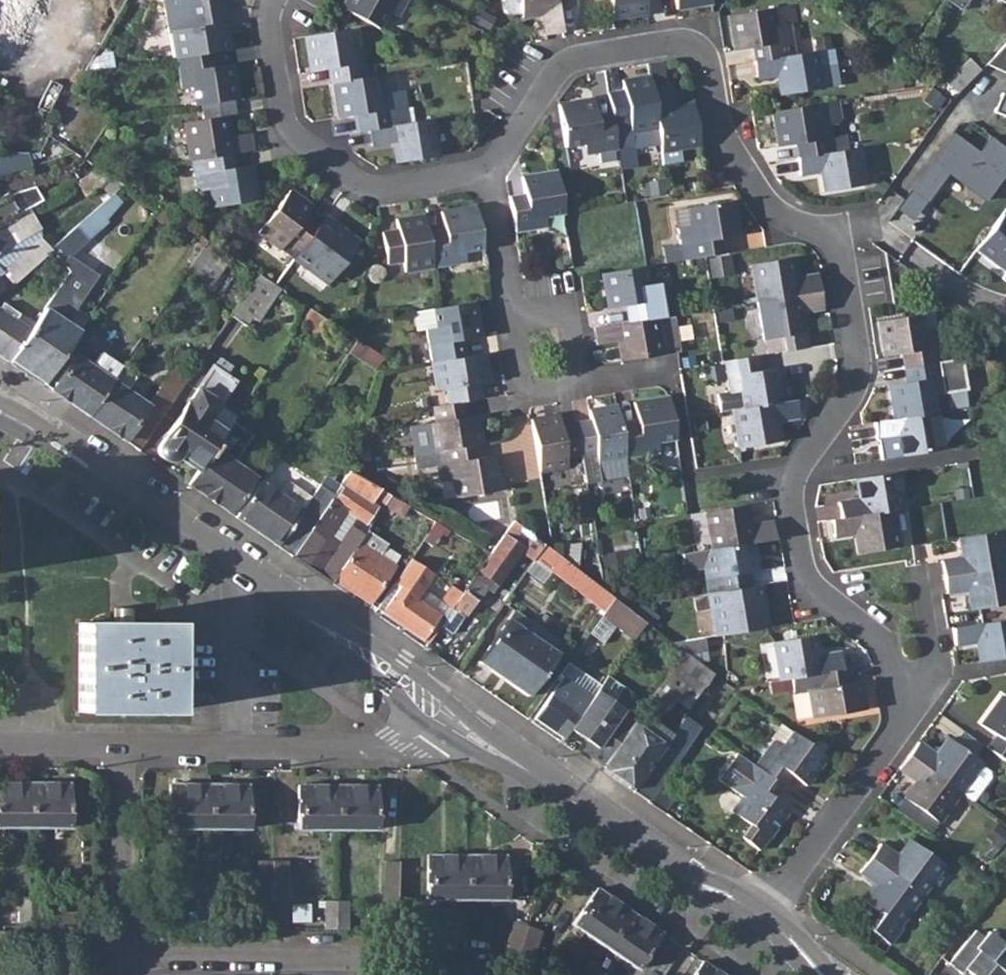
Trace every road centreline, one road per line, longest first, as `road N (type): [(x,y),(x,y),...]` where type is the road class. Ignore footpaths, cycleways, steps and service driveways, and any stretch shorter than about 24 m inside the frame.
road 1 (residential): [(770,916),(898,732),(885,647),(814,585),(796,536),(797,472),(859,380),(837,241),(784,219),(759,195),(723,134),(707,64),(690,43),(668,39),(567,64),(487,176)]
road 2 (residential): [(0,417),(69,452),(451,714)]
road 3 (residential): [(0,744),(404,748),(451,714)]
road 4 (residential): [(451,714),(689,877),(770,916)]
road 5 (residential): [(487,176),(381,193),(353,187),(282,126),(269,20),(281,0)]
road 6 (residential): [(579,384),(518,391),(510,313)]
road 7 (residential): [(487,176),(510,313)]
road 8 (residential): [(510,313),(565,304),(579,384)]

